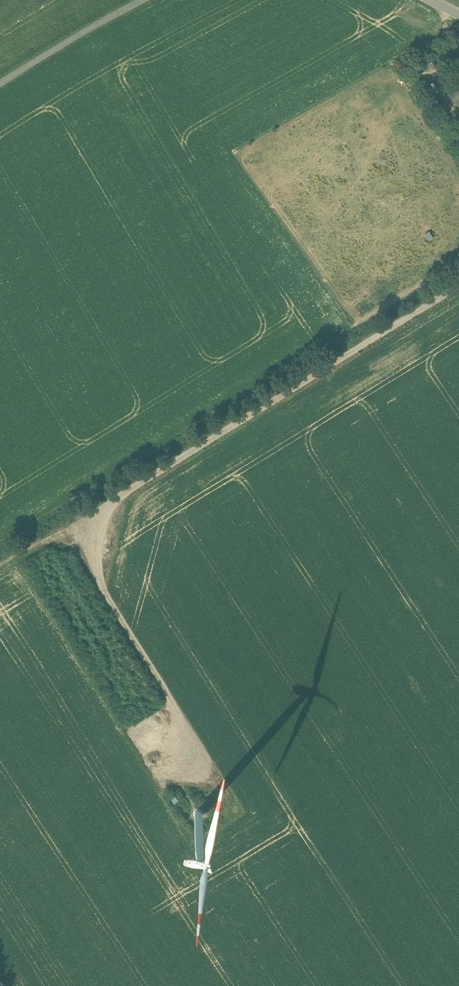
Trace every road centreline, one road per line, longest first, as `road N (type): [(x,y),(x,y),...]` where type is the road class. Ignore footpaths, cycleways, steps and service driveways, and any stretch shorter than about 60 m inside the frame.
road 1 (track): [(207,765),(85,559),(97,506),(458,285)]
road 2 (unclassified): [(0,82),(139,0)]

